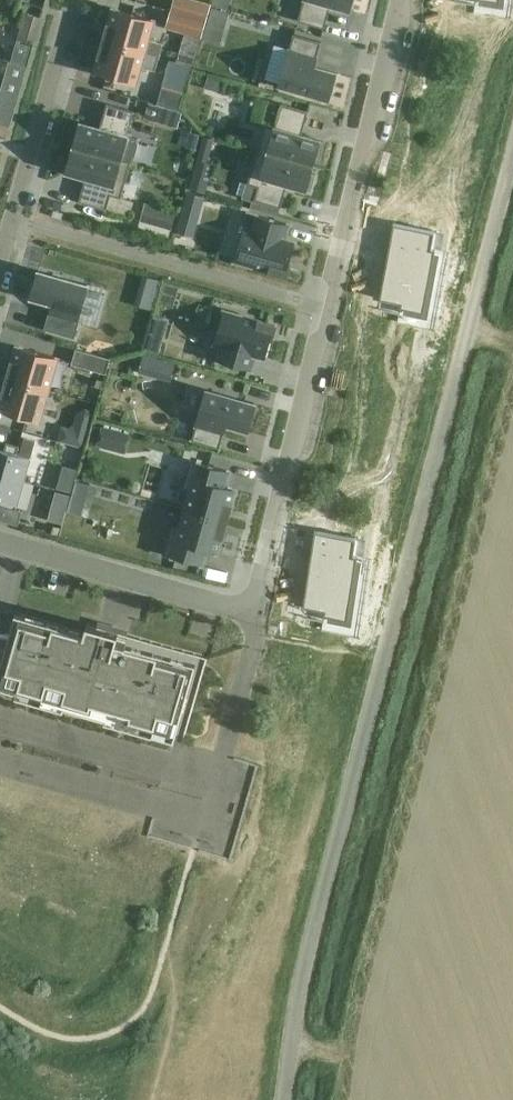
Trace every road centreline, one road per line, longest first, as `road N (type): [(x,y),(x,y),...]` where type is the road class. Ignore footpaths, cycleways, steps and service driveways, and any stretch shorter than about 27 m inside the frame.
road 1 (unclassified): [(288,1099),(322,912),(512,163)]
road 2 (residential): [(256,609),(405,0)]
road 3 (residential): [(0,537),(256,609)]
road 4 (residential): [(74,0),(0,253)]

